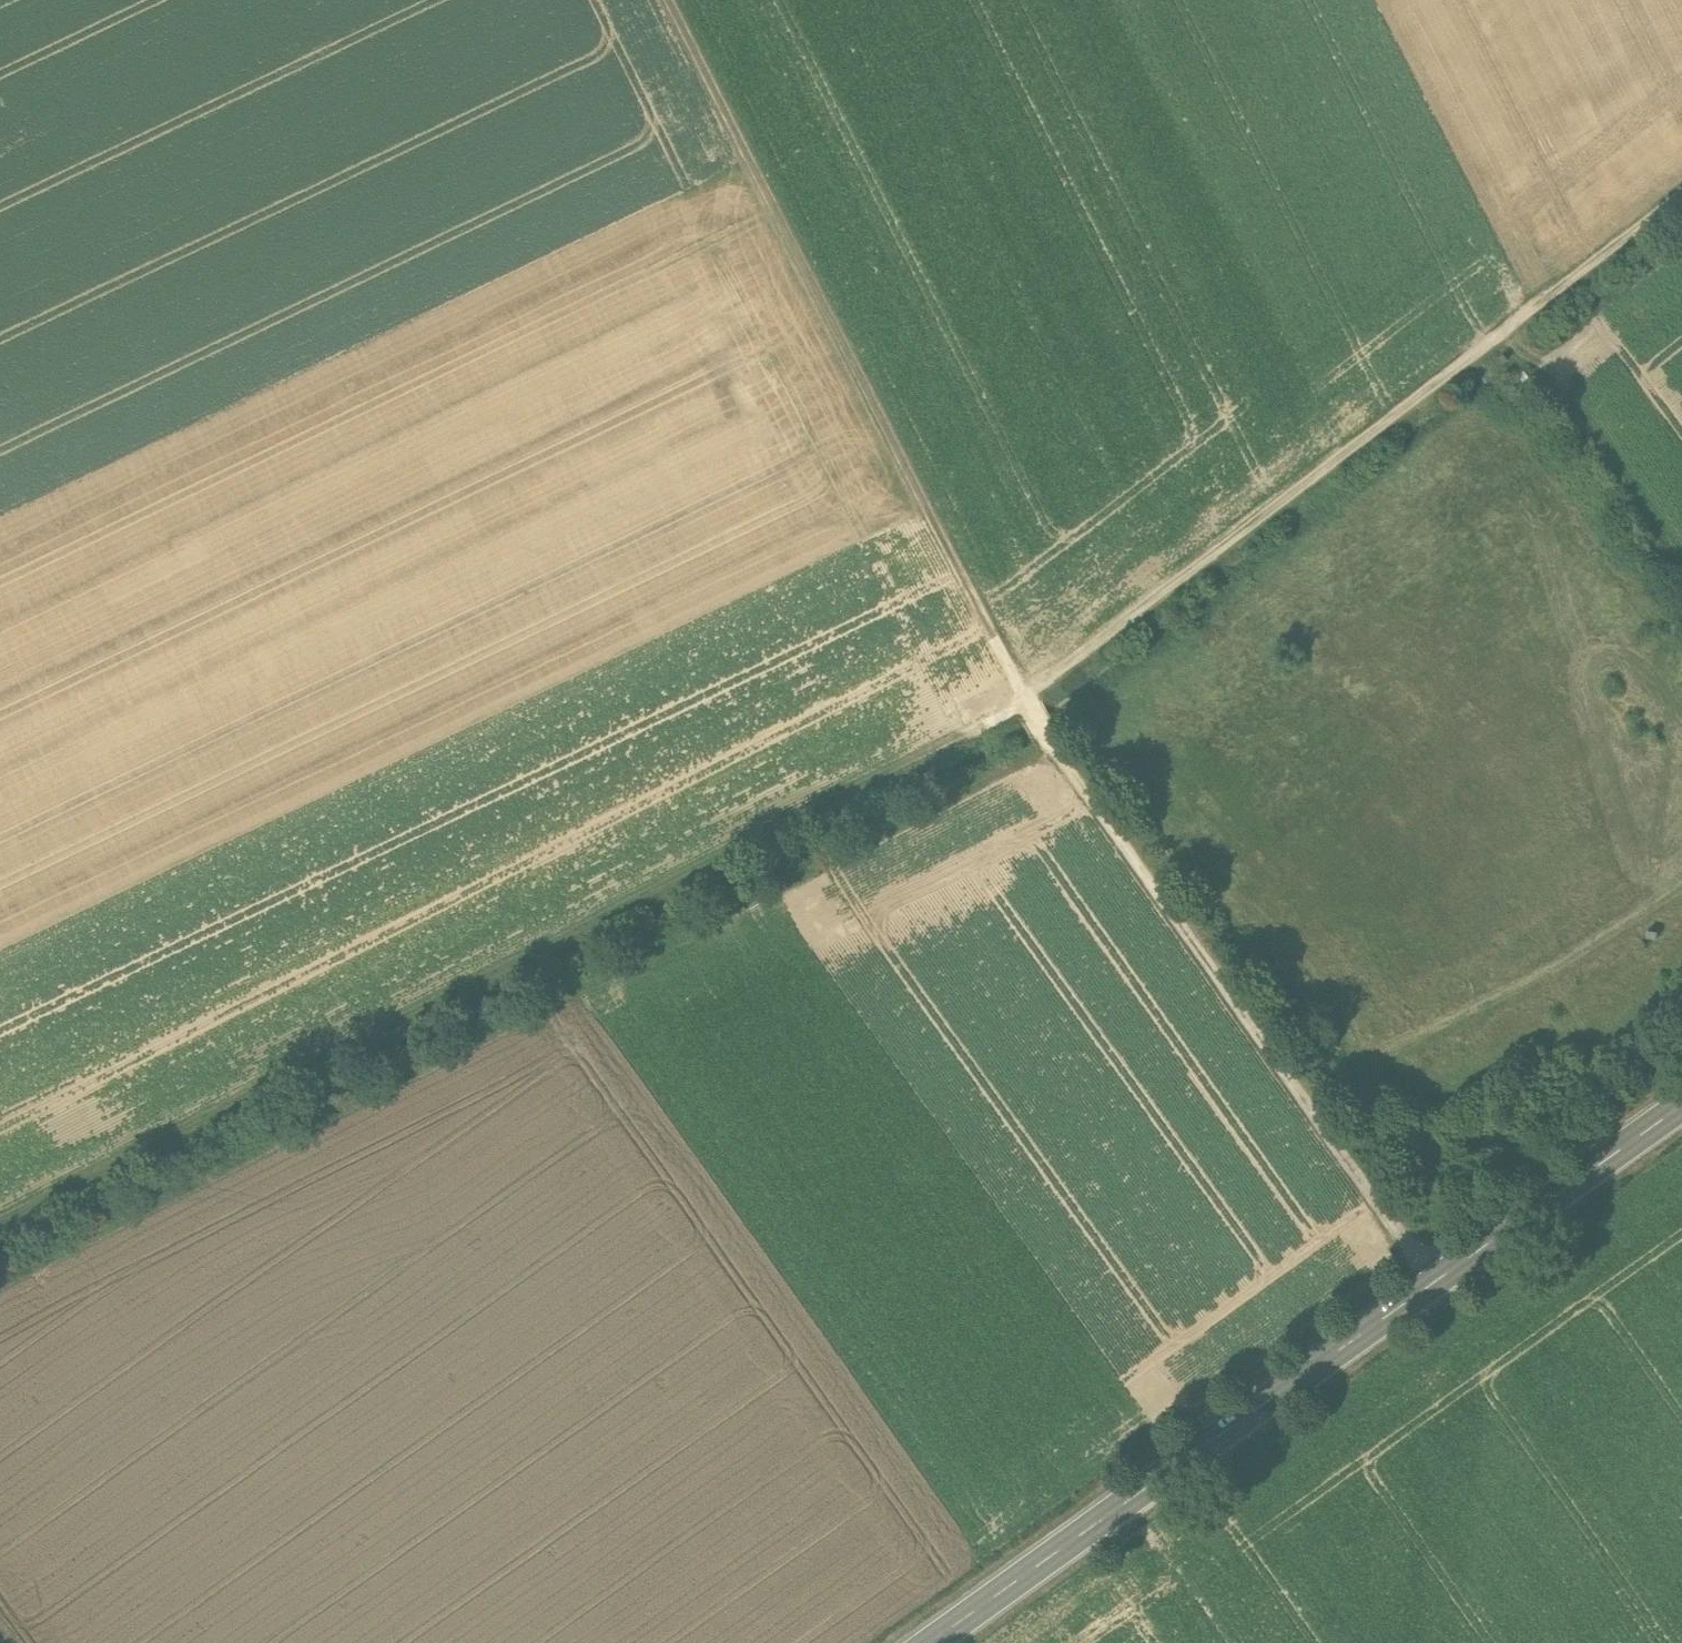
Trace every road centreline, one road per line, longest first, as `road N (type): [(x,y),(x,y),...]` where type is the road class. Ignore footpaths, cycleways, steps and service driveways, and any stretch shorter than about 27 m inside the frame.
road 1 (track): [(0,1231),(1000,722),(1022,700),(665,0)]
road 2 (track): [(1437,1284),(1022,700),(1681,197)]
road 3 (track): [(1057,756),(866,844),(0,1282)]
road 4 (secondary): [(1681,1109),(931,1642)]

